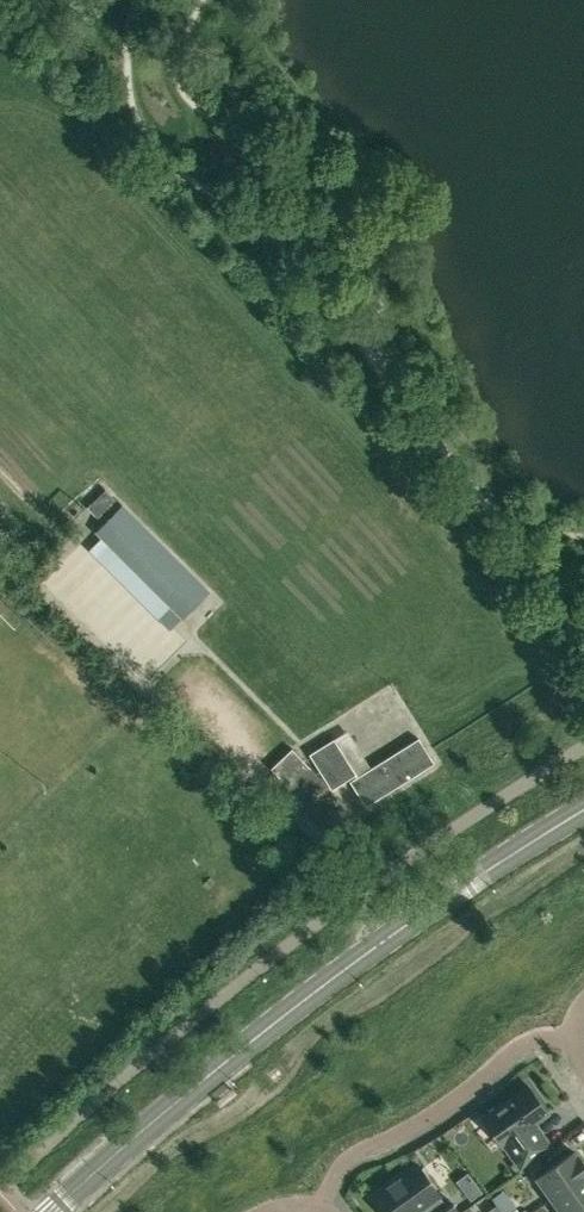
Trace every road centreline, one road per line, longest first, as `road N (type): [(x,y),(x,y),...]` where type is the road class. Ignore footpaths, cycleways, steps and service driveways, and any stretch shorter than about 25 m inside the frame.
road 1 (tertiary): [(55,1211),(243,1047),(467,885),(583,813)]
road 2 (residential): [(317,1210),(346,1159),(444,1109),(541,1039),(566,1039)]

